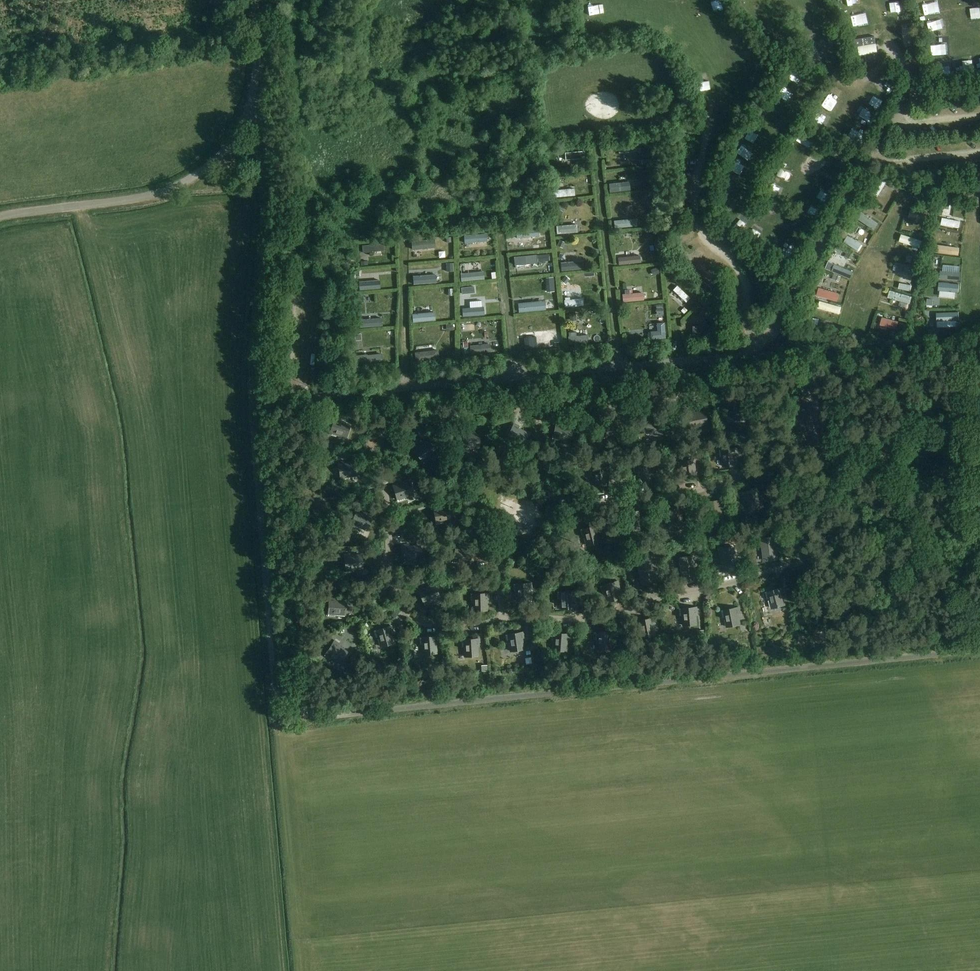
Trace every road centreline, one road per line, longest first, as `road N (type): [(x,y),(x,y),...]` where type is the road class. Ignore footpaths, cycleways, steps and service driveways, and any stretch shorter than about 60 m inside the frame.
road 1 (unclassified): [(979,649),(320,716),(297,710),(273,672),(256,462),(252,350),(263,163),(254,92)]
road 2 (unclassified): [(0,216),(140,198),(181,184),(230,144),(254,92)]

